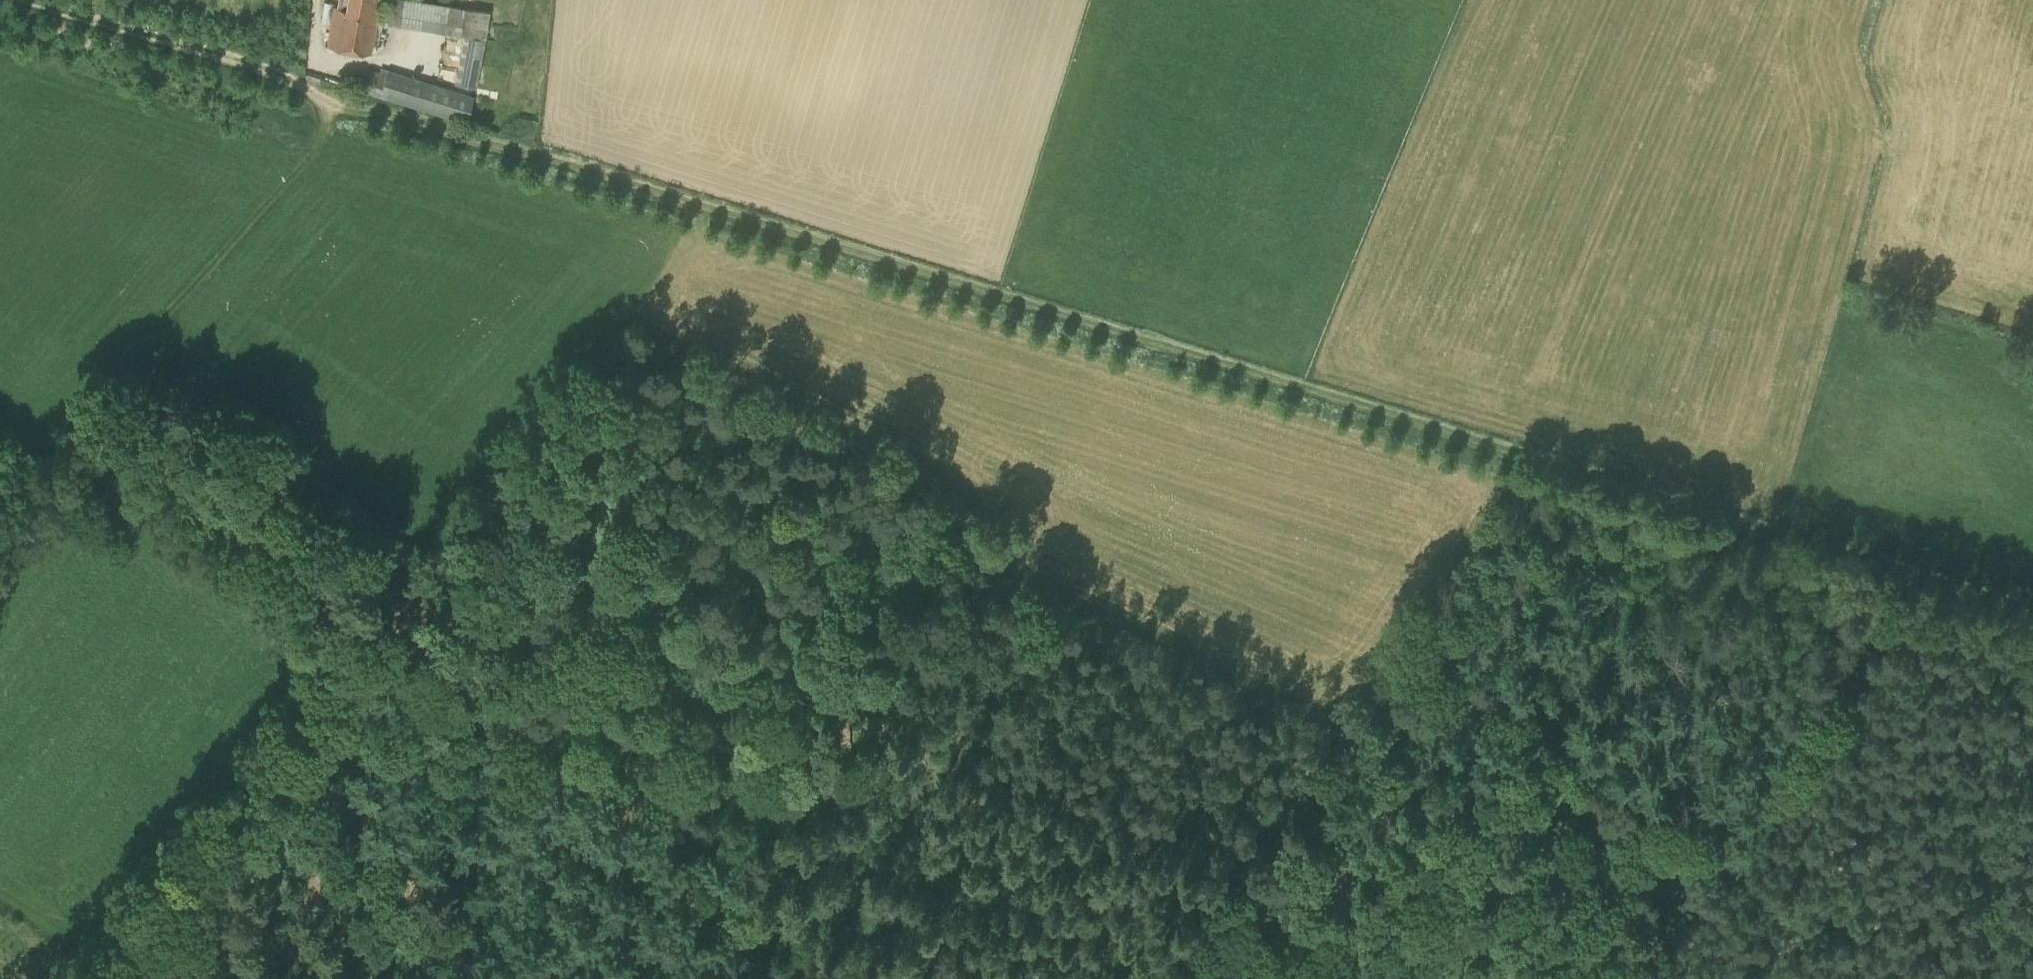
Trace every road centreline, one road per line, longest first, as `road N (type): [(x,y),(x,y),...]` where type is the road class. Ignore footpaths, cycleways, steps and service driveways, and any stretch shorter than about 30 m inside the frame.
road 1 (track): [(2032,610),(406,117),(329,107)]
road 2 (unclassified): [(329,107),(279,75),(20,0)]

